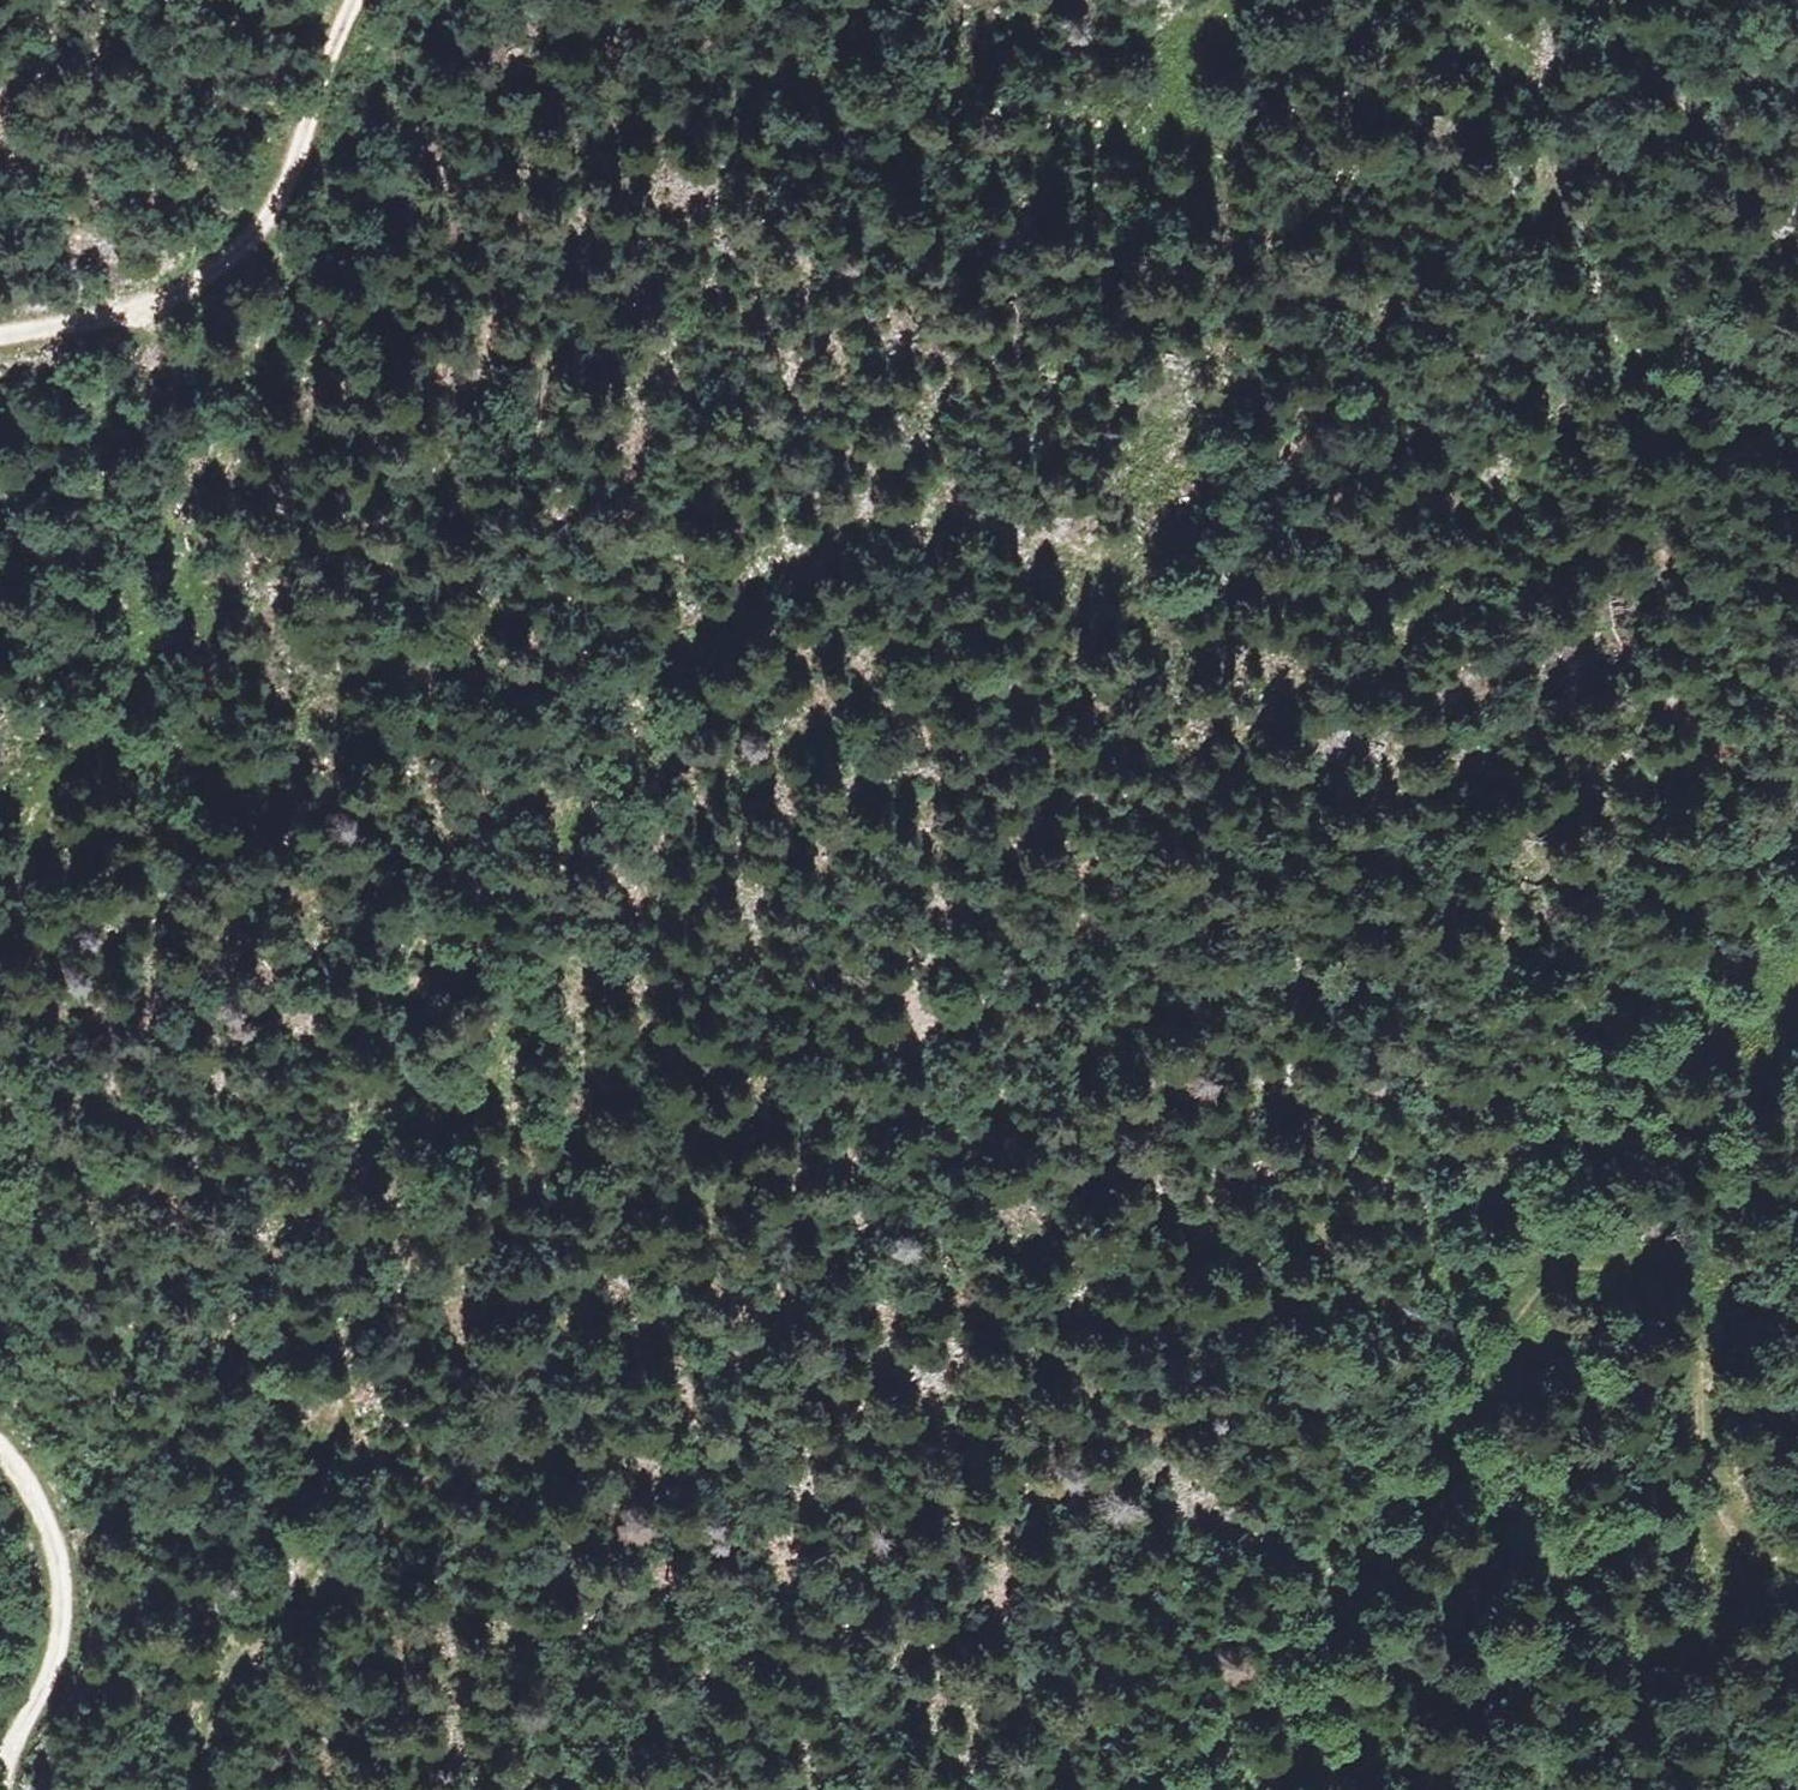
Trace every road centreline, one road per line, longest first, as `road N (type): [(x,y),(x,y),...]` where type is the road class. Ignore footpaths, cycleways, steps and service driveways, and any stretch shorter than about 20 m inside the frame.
road 1 (track): [(1266,1789),(1475,1416),(1515,1317),(1564,1267),(1635,1272),(1686,1303),(1703,1444),(1734,1519),(1782,1542),(1797,1526)]
road 2 (track): [(0,336),(140,310),(193,288),(243,251),(279,203),(358,0)]
road 3 (track): [(2,1789),(51,1679),(68,1604),(55,1535),(0,1443)]

